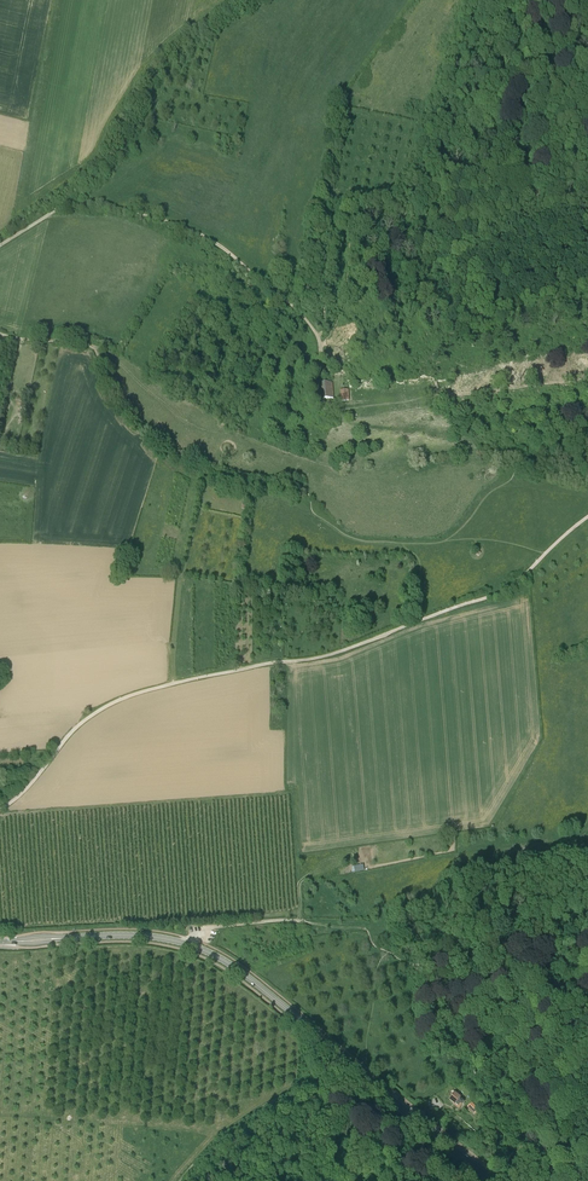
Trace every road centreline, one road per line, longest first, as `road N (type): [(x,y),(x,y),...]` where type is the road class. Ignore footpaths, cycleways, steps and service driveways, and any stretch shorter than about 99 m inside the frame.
road 1 (track): [(0,810),(105,706),(175,683),(331,654),(499,594),(587,517)]
road 2 (secondary): [(496,1180),(213,955),(140,936),(0,942)]
road 3 (track): [(0,334),(96,346),(120,405),(178,458),(243,482),(301,488)]
road 4 (track): [(292,792),(0,814)]
road 5 (track): [(319,337),(291,303),(205,237),(141,214),(75,204)]
road 6 (track): [(190,940),(204,927),(299,920),(363,928),(388,952)]
road 7 (track): [(388,952),(427,965),(541,935),(587,934)]
road 8 (track): [(319,337),(323,235),(333,215)]

